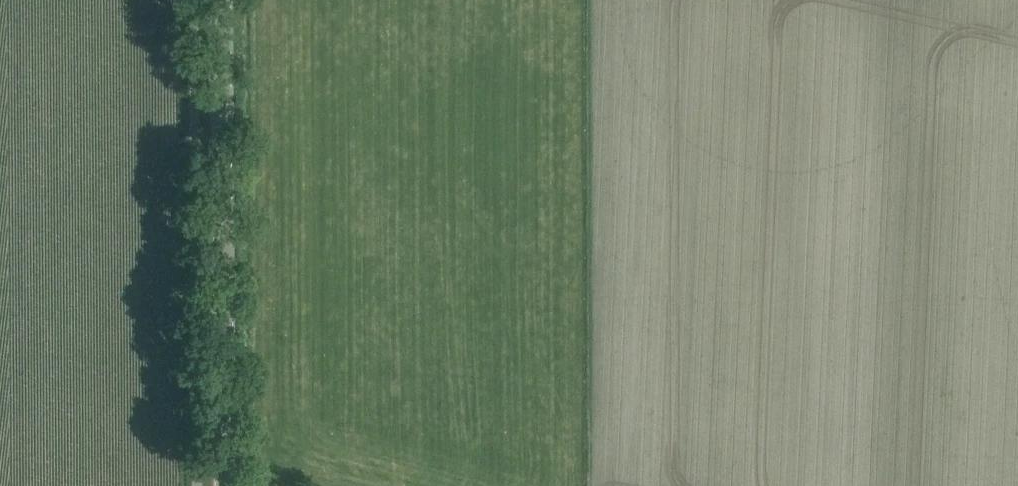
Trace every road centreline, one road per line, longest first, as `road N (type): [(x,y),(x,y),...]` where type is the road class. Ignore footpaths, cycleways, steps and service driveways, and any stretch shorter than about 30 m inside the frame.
road 1 (tertiary): [(225,485),(221,0)]

